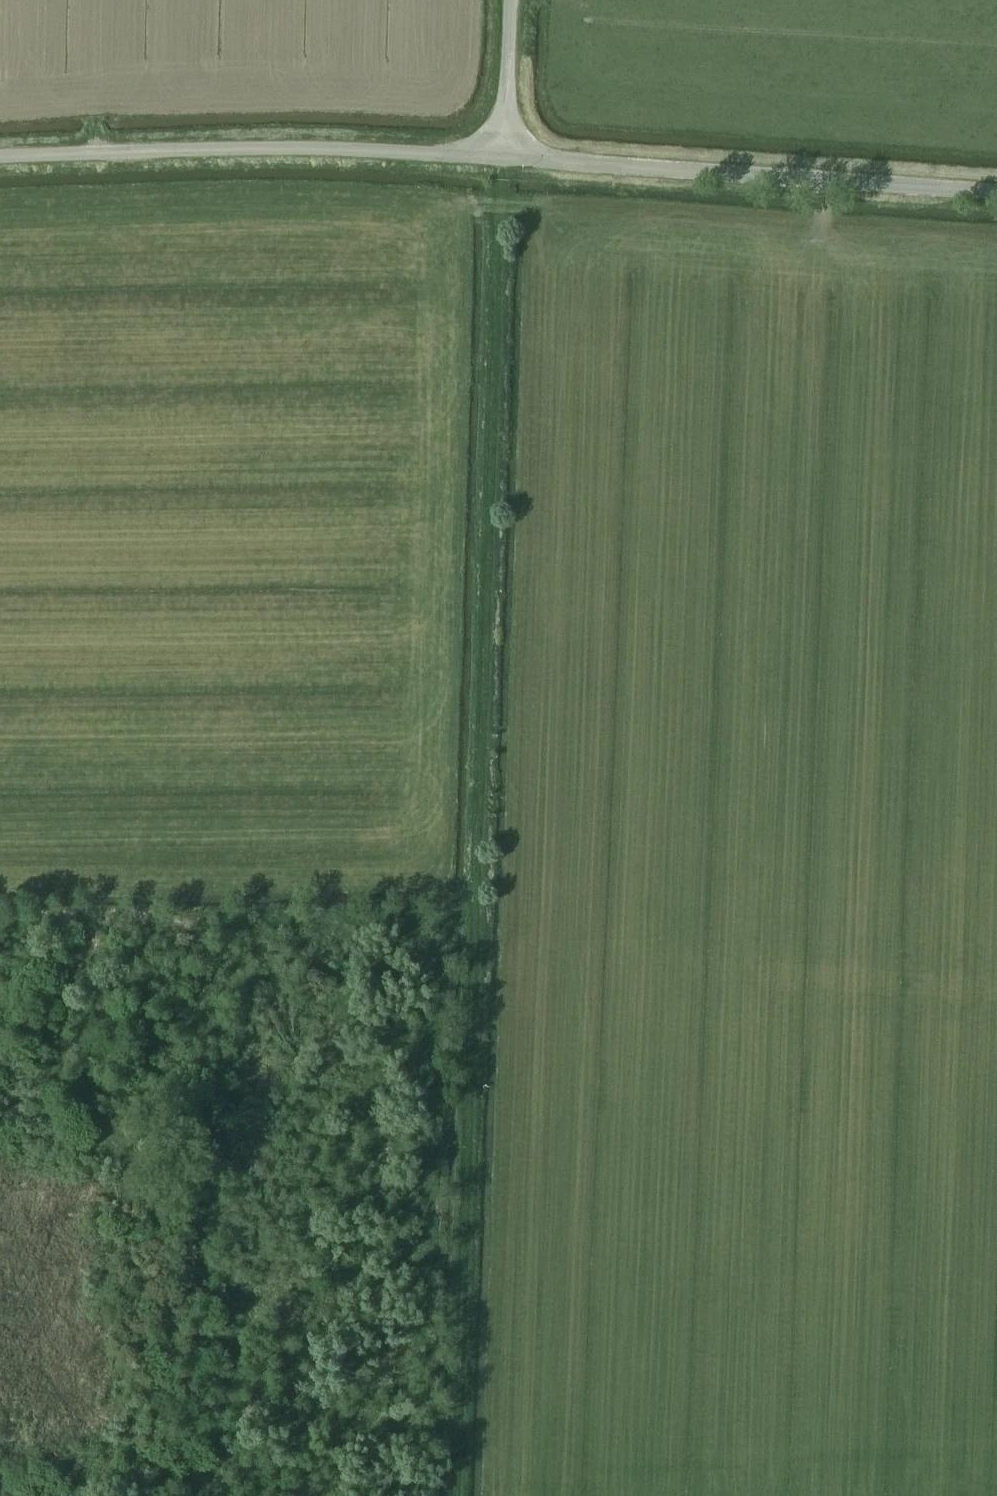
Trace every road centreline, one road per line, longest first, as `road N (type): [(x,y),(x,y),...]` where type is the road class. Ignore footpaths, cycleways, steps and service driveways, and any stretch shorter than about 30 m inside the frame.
road 1 (unclassified): [(0,157),(321,149),(506,159)]
road 2 (unclassified): [(506,159),(996,194)]
road 3 (unclassified): [(506,159),(511,0)]

